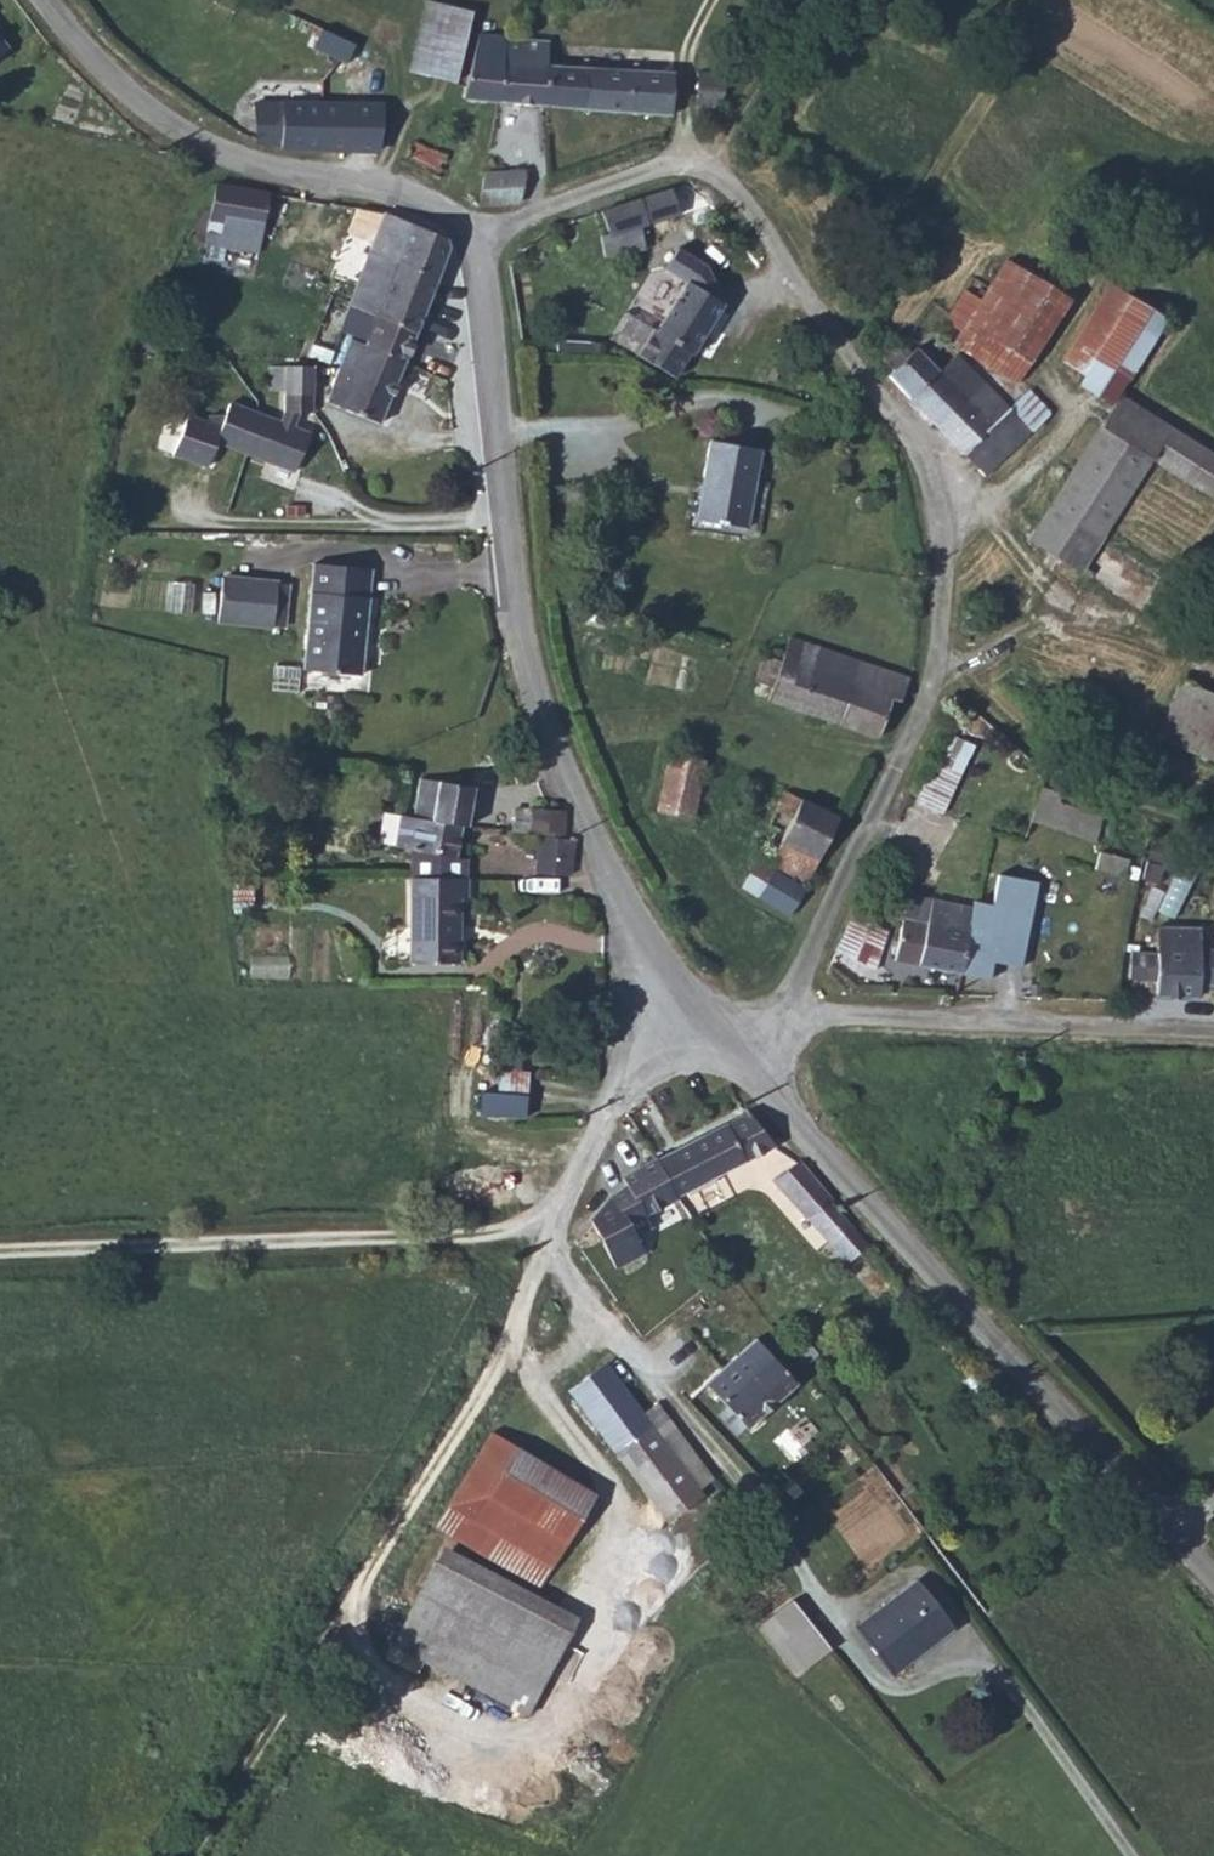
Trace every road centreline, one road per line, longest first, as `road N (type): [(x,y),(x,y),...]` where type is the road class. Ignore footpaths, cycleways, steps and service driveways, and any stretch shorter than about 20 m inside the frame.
road 1 (track): [(560,1224),(572,1306),(770,1514),(818,1613),(862,1679),(898,1692),(985,1673),(1029,1710),(1132,1855)]
road 2 (unclassified): [(475,246),(518,616),(540,698),(598,856),(703,1031)]
road 3 (unclassified): [(1213,1577),(703,1031)]
road 4 (track): [(560,1224),(497,1373),(192,1855)]
road 5 (residential): [(937,662),(940,541),(928,483),(711,157)]
road 6 (track): [(560,1224),(491,1238),(0,1263)]
road 7 (unclassified): [(48,0),(129,92),(188,135),(262,166),(385,186),(439,206),(475,246)]
road 8 (unclassified): [(777,1016),(1213,1029)]
road 9 (unclassified): [(937,662),(925,712),(777,1016)]
road 10 (track): [(1213,855),(1073,805),(937,662)]
road 11 (residential): [(711,157),(640,173),(475,246)]
road 12 (unclassified): [(703,1031),(636,1083),(560,1224)]
road 13 (unclassified): [(711,157),(818,0)]

